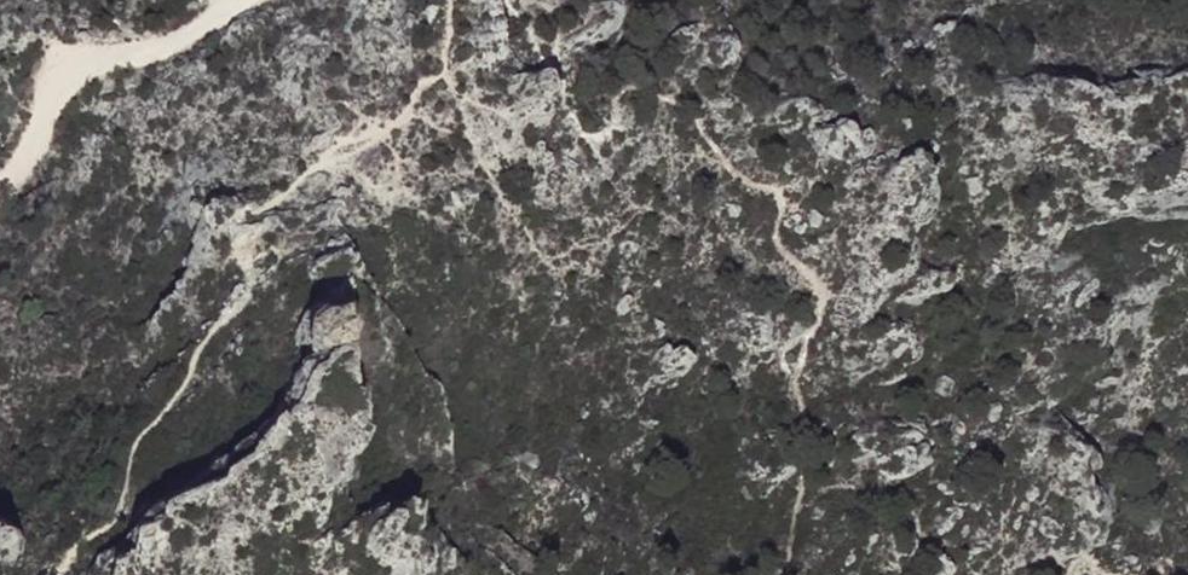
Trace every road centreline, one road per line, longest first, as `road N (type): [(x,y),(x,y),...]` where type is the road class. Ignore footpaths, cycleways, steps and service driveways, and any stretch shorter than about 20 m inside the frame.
road 1 (track): [(0,185),(16,167),(58,63),(161,48),(233,0)]

